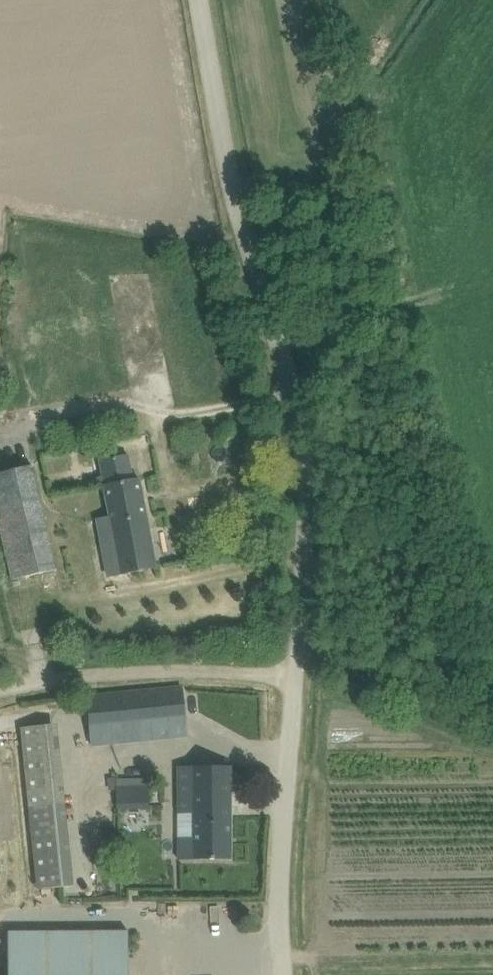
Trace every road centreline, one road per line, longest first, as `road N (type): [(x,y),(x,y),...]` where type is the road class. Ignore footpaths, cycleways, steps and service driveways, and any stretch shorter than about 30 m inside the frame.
road 1 (unclassified): [(301,639),(311,493),(295,368),(231,140),(208,0)]
road 2 (unclassified): [(287,974),(301,639)]
road 3 (unclassified): [(492,712),(301,639)]

